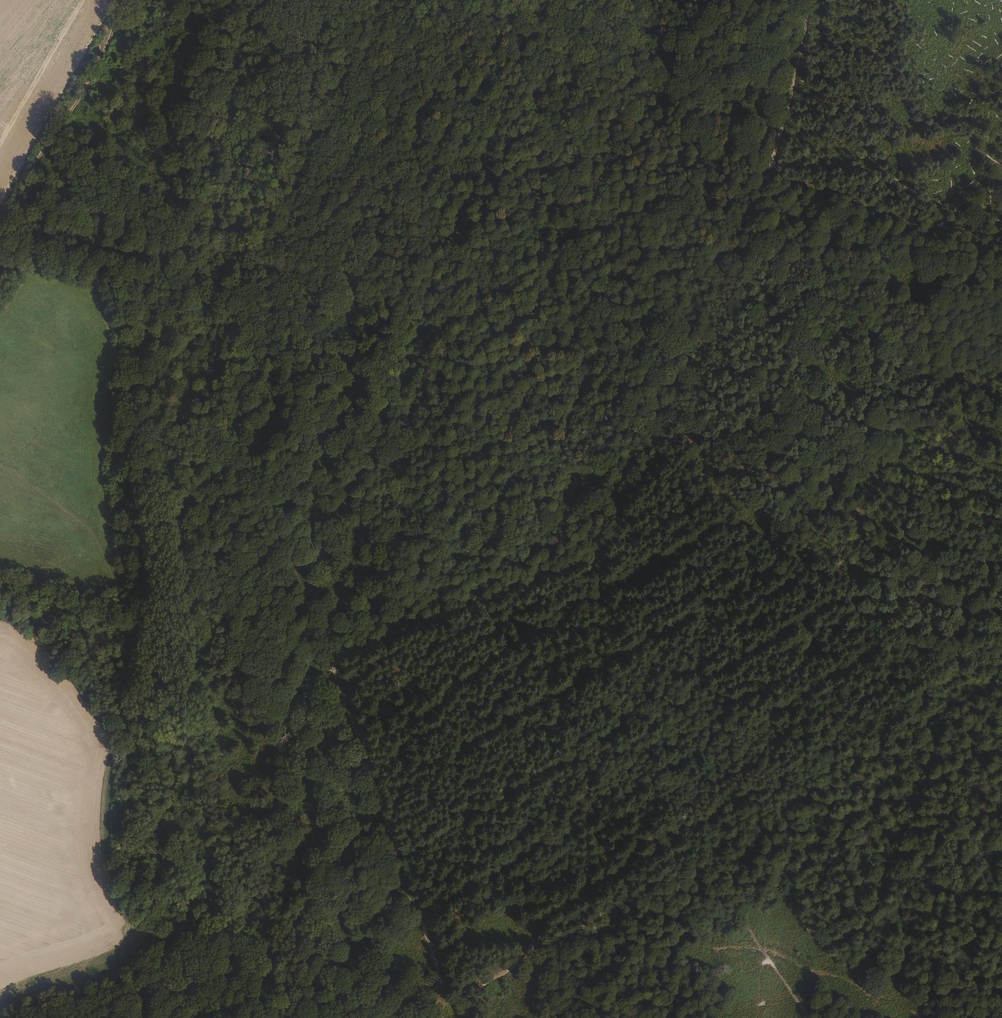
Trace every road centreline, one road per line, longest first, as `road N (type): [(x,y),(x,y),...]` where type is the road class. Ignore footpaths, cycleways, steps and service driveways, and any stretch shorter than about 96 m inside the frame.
road 1 (track): [(322,1017),(236,932),(153,942),(126,905),(106,848),(106,791),(140,618),(94,533),(0,465)]
road 2 (track): [(1001,255),(463,46),(438,0)]
road 3 (track): [(0,225),(131,0)]
road 4 (track): [(18,1017),(153,942)]

